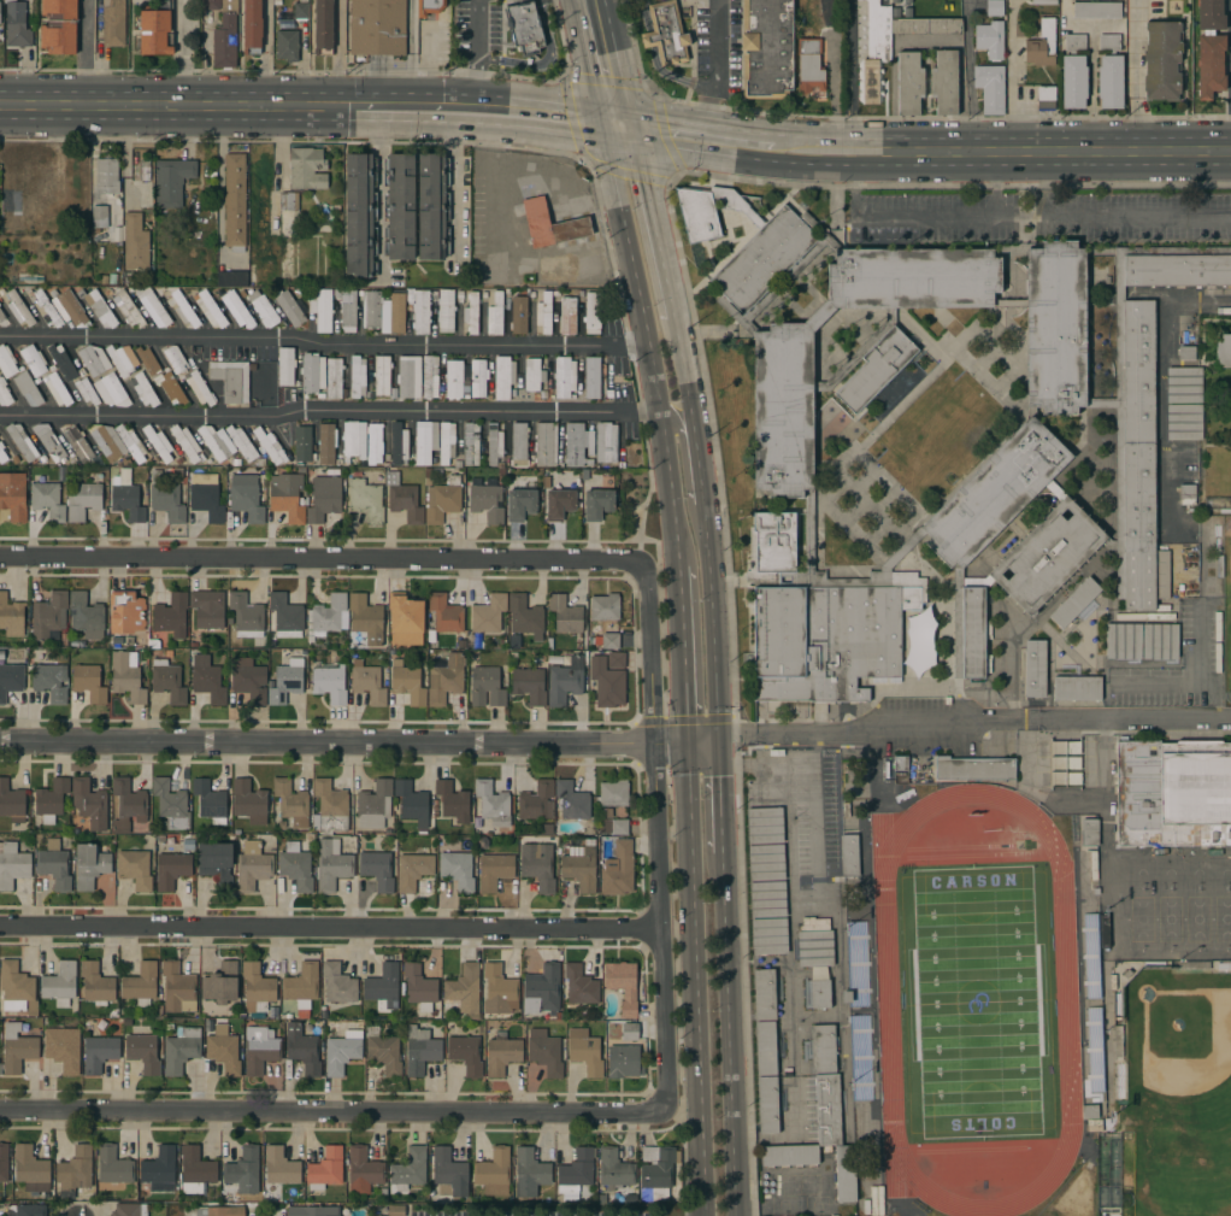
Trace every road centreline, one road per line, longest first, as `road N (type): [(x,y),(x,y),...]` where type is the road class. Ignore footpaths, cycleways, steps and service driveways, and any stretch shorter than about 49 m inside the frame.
road 1 (residential): [(685,742),(0,742)]
road 2 (residential): [(661,1110),(0,1108)]
road 3 (residential): [(658,927),(0,927)]
road 4 (residential): [(643,564),(0,558)]
road 5 (residential): [(643,564),(661,1110)]
road 6 (primary): [(685,742),(705,1215)]
road 7 (secondary): [(1230,152),(771,147)]
road 8 (primary): [(597,122),(648,343),(678,569)]
road 9 (primary): [(715,741),(705,518),(673,318)]
road 10 (primary): [(733,1215),(720,852)]
road 11 (secondary): [(358,108),(0,106)]
road 12 (secondary): [(597,122),(358,108)]
road 13 (primary): [(673,318),(632,125)]
road 14 (primary): [(678,569),(685,742)]
road 15 (secondary): [(771,147),(632,125)]
road 16 (primary): [(632,125),(604,0)]
road 17 (primary): [(573,0),(597,122)]
road 18 (primary): [(705,518),(690,511),(681,431),(659,415)]

